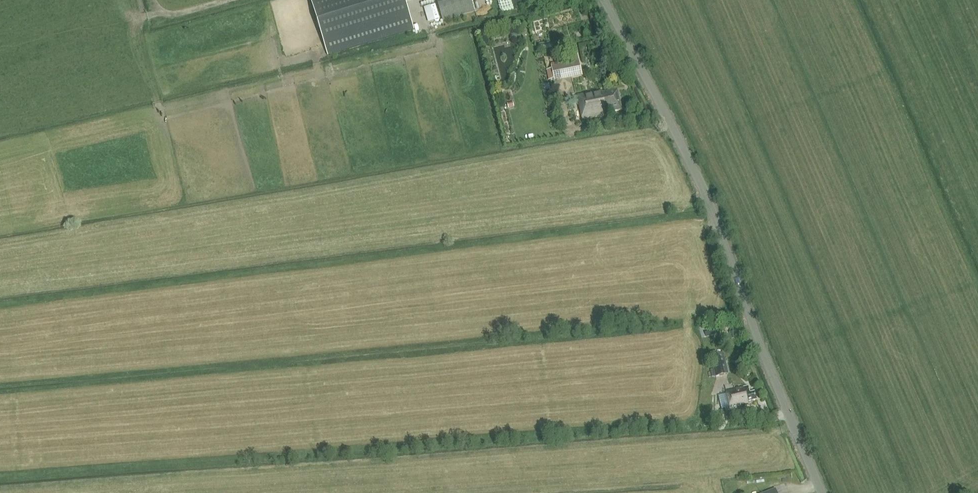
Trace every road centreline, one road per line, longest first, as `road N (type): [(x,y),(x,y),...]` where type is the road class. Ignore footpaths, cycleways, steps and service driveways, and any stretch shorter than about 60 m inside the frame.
road 1 (tertiary): [(822,492),(686,157),(604,0)]

